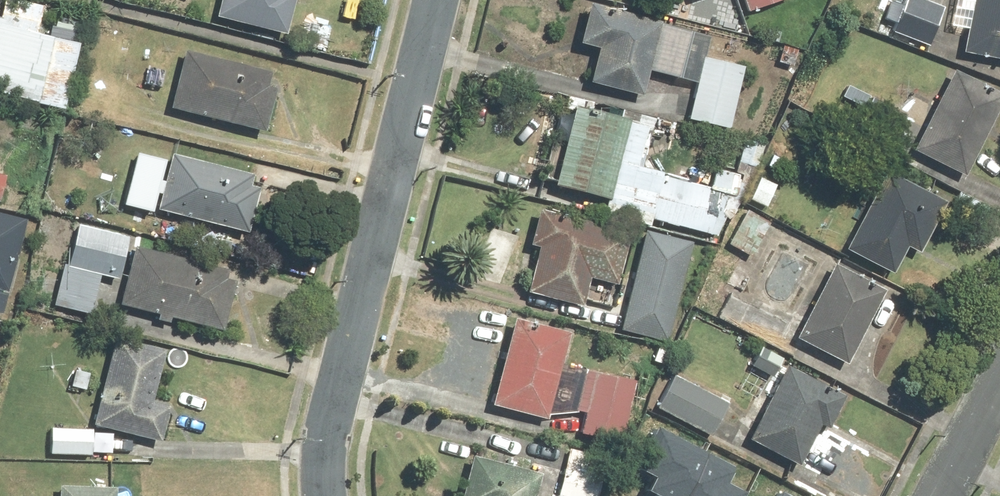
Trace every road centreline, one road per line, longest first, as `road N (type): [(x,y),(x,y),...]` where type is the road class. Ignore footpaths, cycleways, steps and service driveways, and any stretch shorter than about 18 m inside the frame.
road 1 (residential): [(328,495),(330,438),(445,0)]

